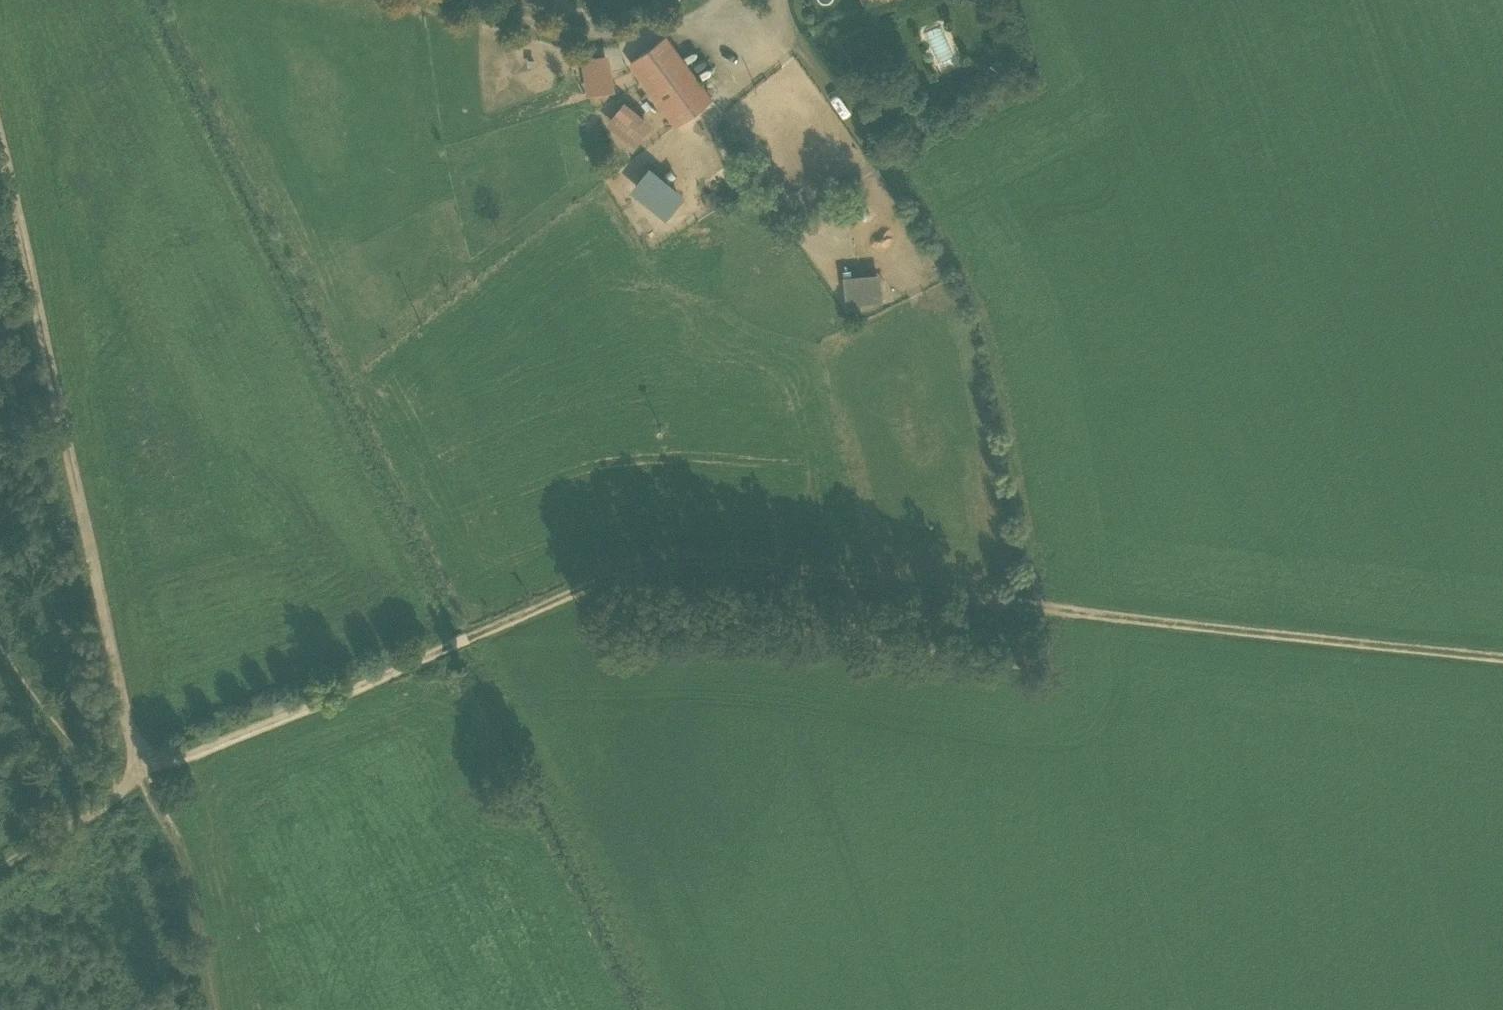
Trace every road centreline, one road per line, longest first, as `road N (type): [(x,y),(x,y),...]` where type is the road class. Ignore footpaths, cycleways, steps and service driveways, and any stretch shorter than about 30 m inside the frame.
road 1 (track): [(123,796),(181,763),(625,569),(681,564),(1502,651)]
road 2 (track): [(209,1009),(207,974),(179,887),(135,791),(0,232)]
road 3 (track): [(1034,602),(996,364),(978,304),(936,233),(765,0)]
road 4 (track): [(0,878),(123,796)]
road 5 (unclassified): [(467,0),(603,39)]
road 6 (track): [(733,0),(643,35),(603,39)]

